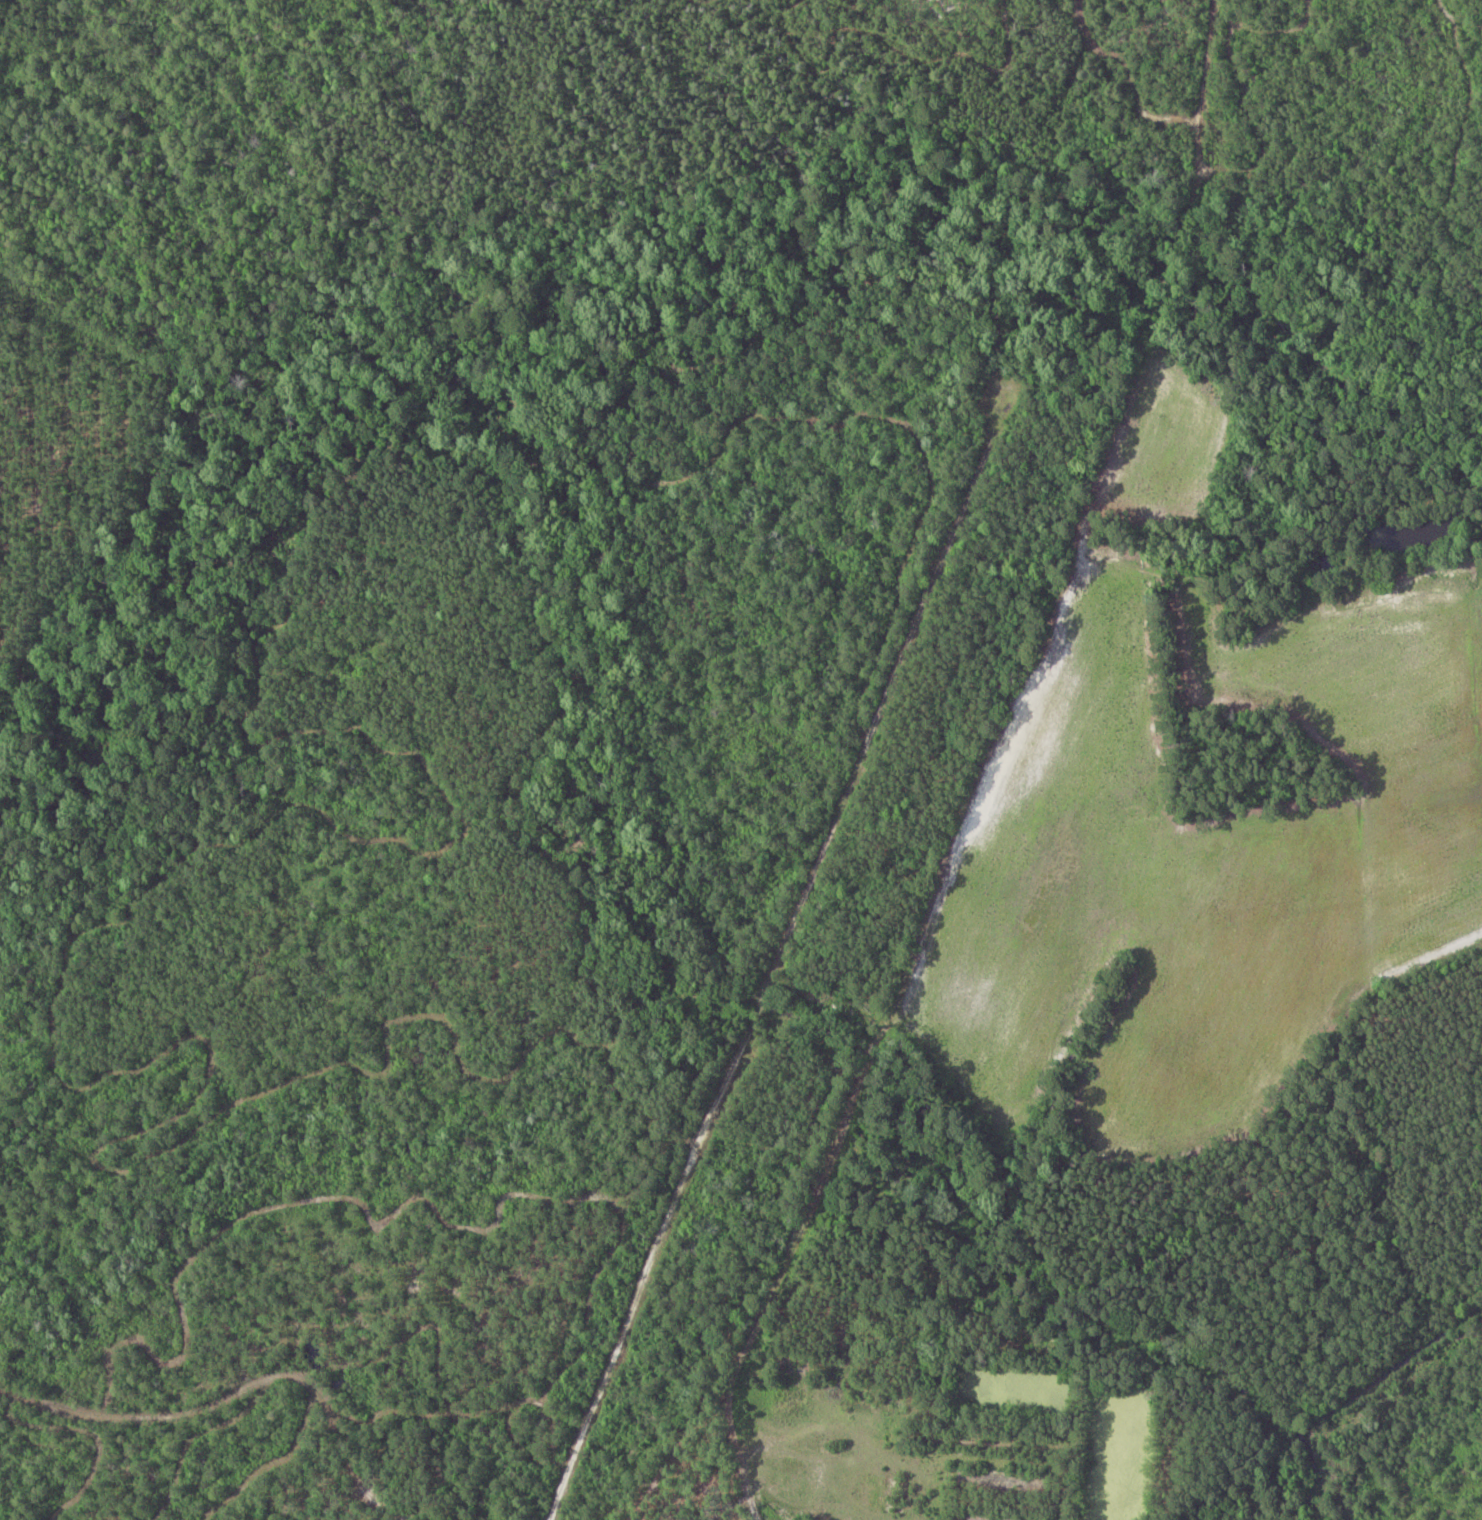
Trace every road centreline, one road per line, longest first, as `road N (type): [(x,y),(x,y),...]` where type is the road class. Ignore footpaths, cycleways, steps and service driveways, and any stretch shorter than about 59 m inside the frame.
road 1 (residential): [(740,1431),(769,1300),(885,1035),(1167,319),(1223,0)]

